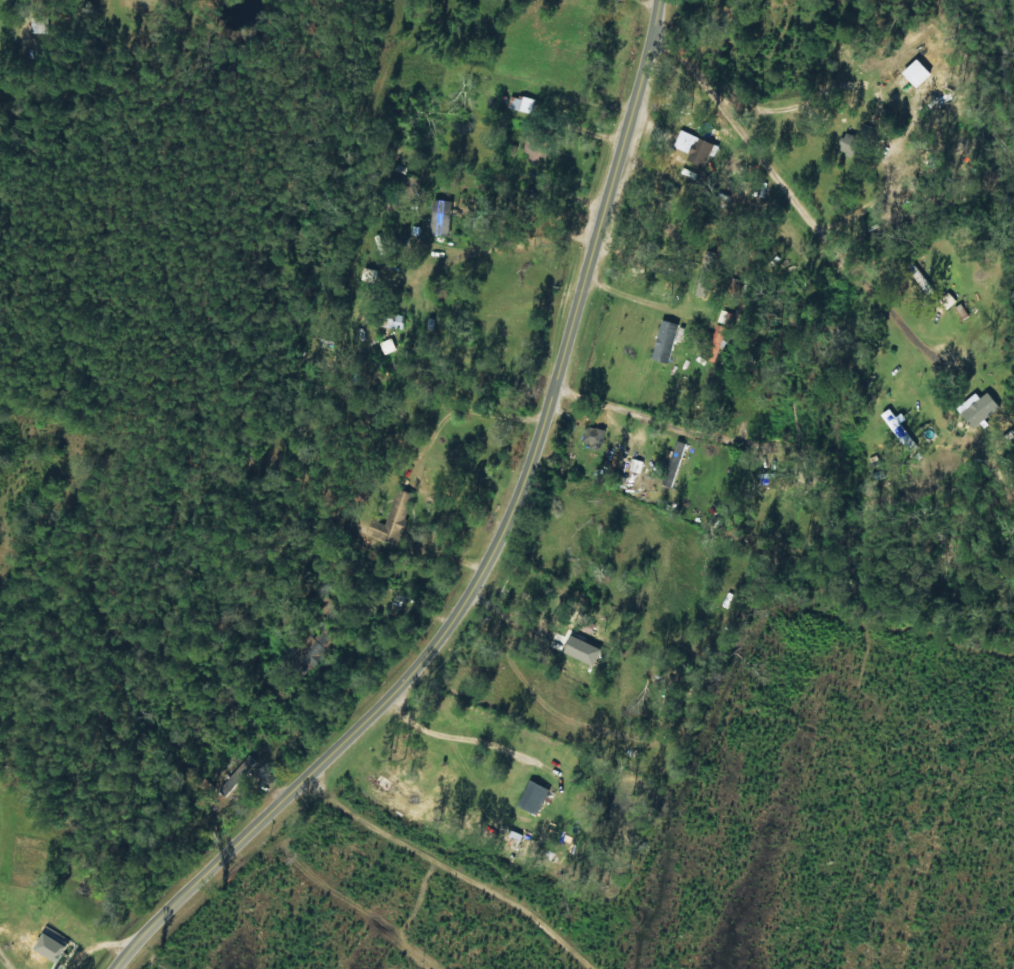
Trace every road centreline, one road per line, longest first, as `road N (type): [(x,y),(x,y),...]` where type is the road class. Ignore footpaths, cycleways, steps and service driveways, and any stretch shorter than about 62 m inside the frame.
road 1 (secondary): [(656,0),(527,476),(478,580),(394,694),(115,968)]
road 2 (residential): [(953,408),(699,83),(646,51)]
road 3 (residential): [(535,968),(424,885),(285,800)]
road 4 (residential): [(758,0),(1013,138)]

